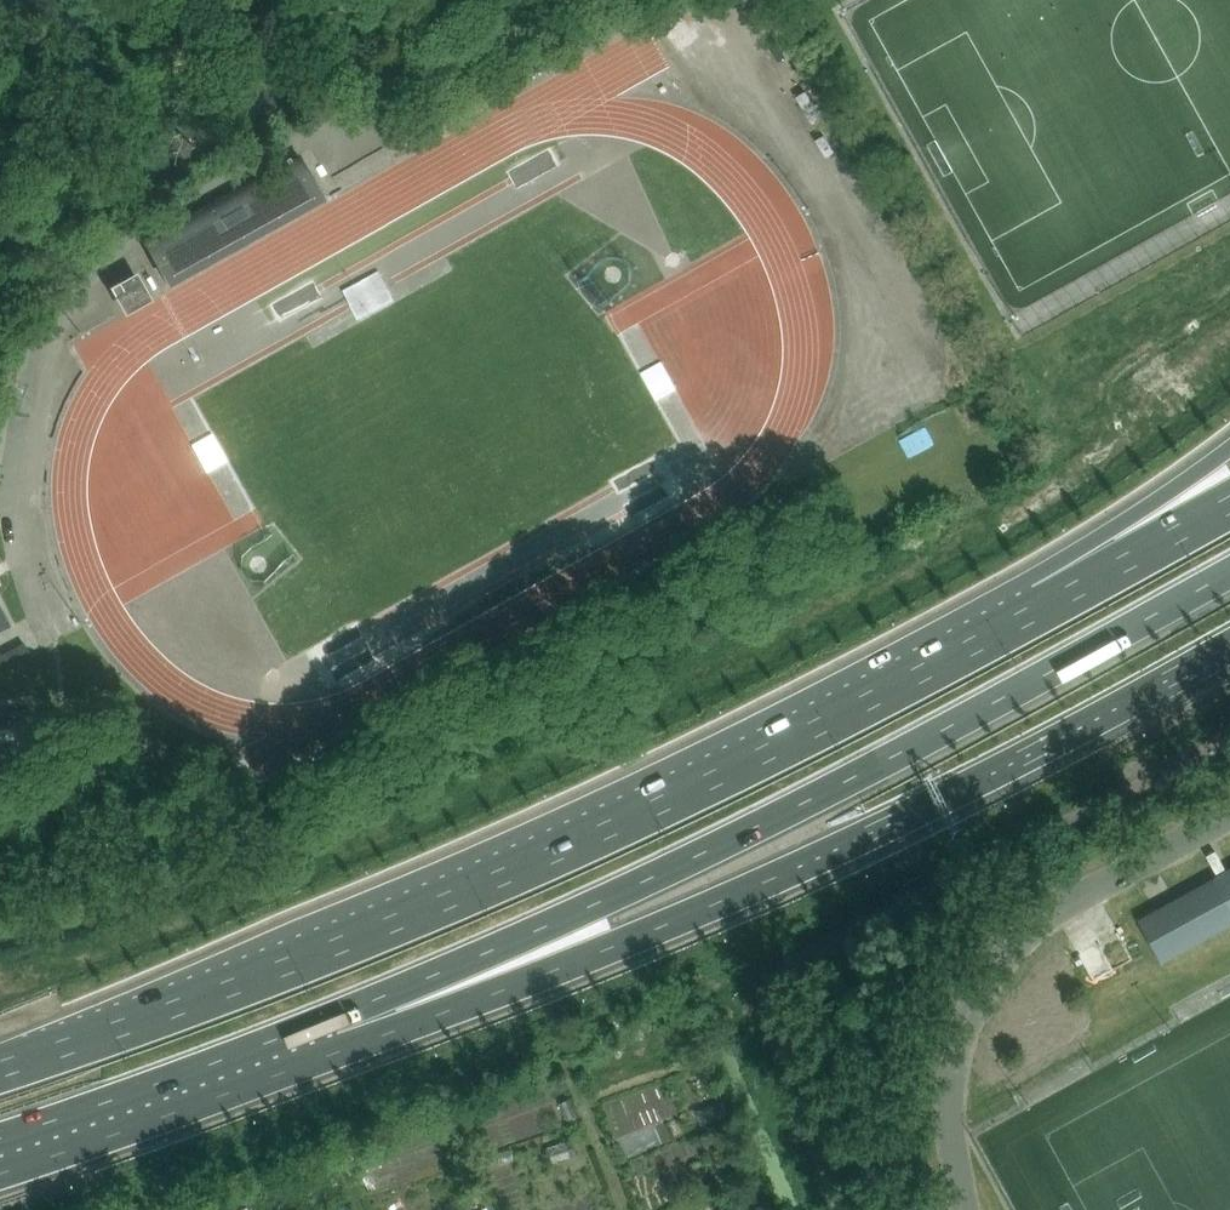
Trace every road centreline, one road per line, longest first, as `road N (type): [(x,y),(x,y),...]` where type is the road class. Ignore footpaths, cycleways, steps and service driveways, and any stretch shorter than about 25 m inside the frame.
road 1 (trunk): [(1047,609),(563,850),(402,920),(0,1070)]
road 2 (trunk): [(331,1018),(642,883),(857,778),(1229,572)]
road 3 (trunk): [(331,1018),(617,945),(888,825),(1229,645)]
road 4 (trunk): [(0,1138),(331,1018)]
road 5 (trunk): [(1229,451),(1047,609)]
road 6 (trunk): [(1229,507),(1047,609)]

